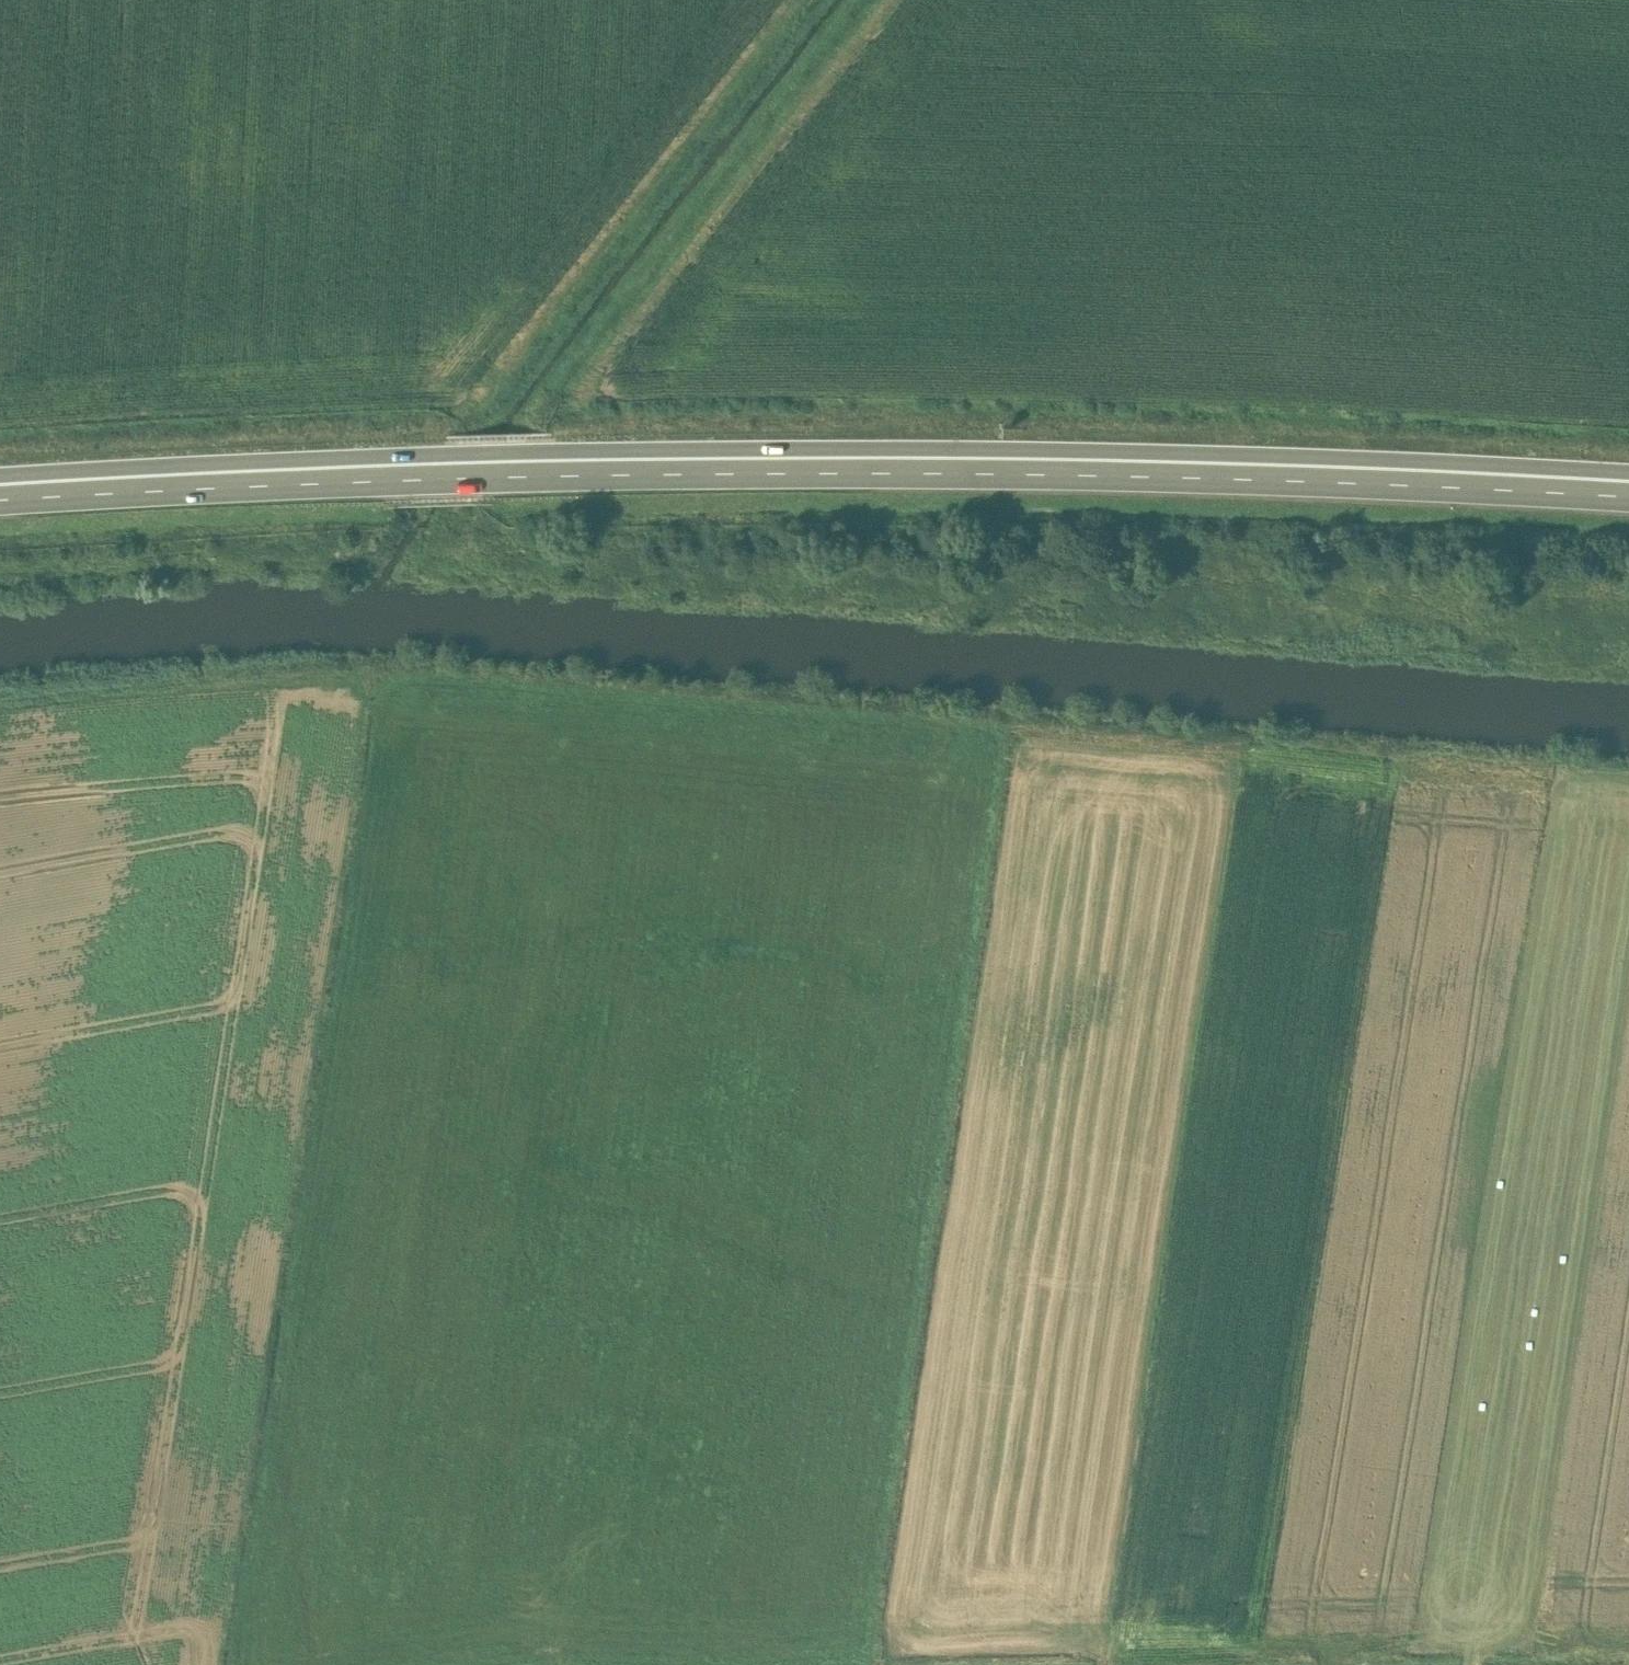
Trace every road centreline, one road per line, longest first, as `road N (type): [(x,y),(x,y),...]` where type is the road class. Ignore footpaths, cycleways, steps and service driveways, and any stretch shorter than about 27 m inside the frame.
road 1 (trunk): [(0,504),(817,473),(1628,501)]
road 2 (trunk): [(1628,474),(1412,462),(817,452),(0,481)]

